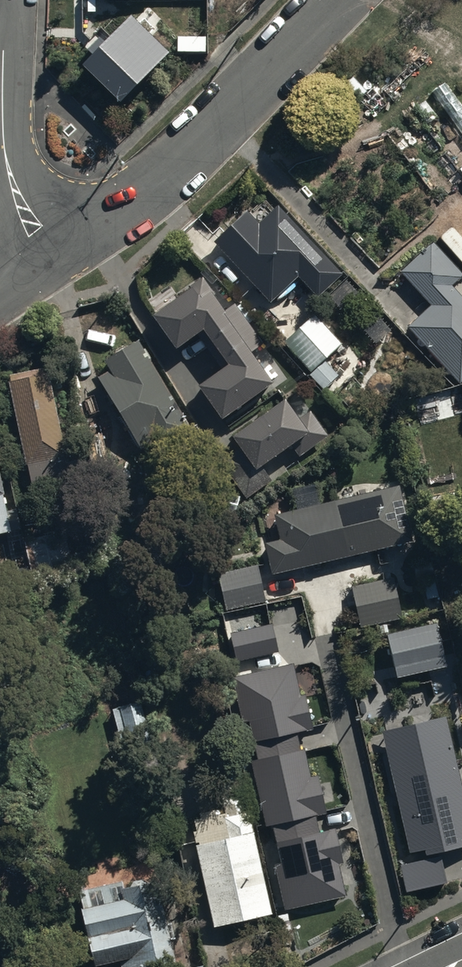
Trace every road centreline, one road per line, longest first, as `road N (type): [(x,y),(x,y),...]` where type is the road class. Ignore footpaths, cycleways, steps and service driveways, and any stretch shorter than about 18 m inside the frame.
road 1 (residential): [(338,0),(194,147),(62,259)]
road 2 (residential): [(62,259),(21,203),(6,160),(10,0)]

